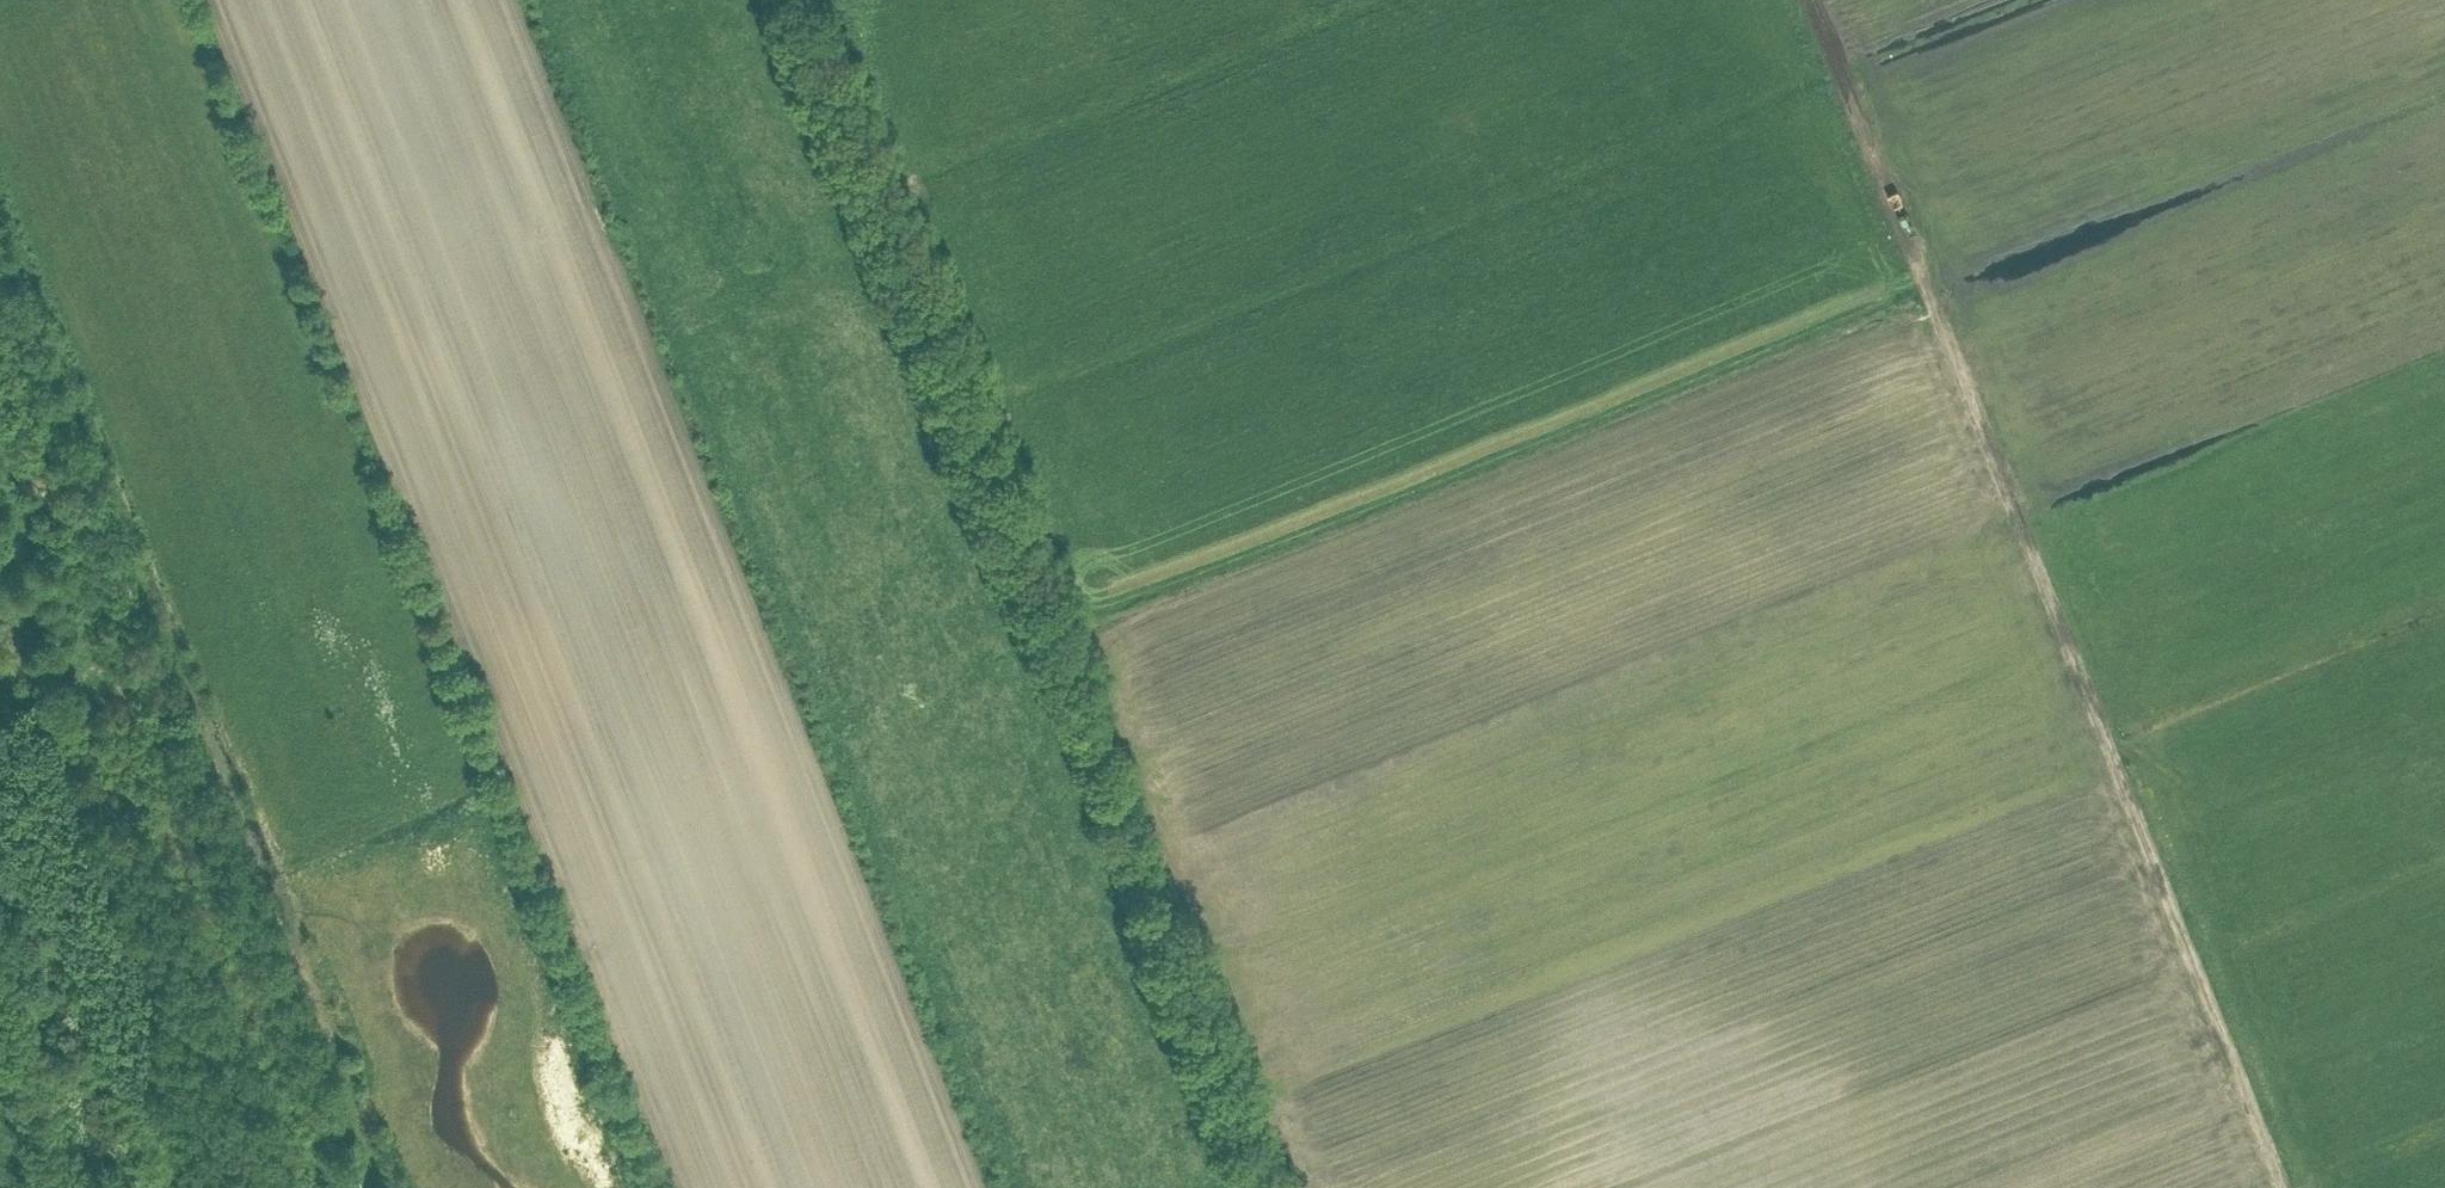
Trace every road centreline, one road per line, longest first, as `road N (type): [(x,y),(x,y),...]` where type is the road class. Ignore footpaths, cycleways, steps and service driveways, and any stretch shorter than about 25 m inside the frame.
road 1 (track): [(1816,0),(2290,1187)]

